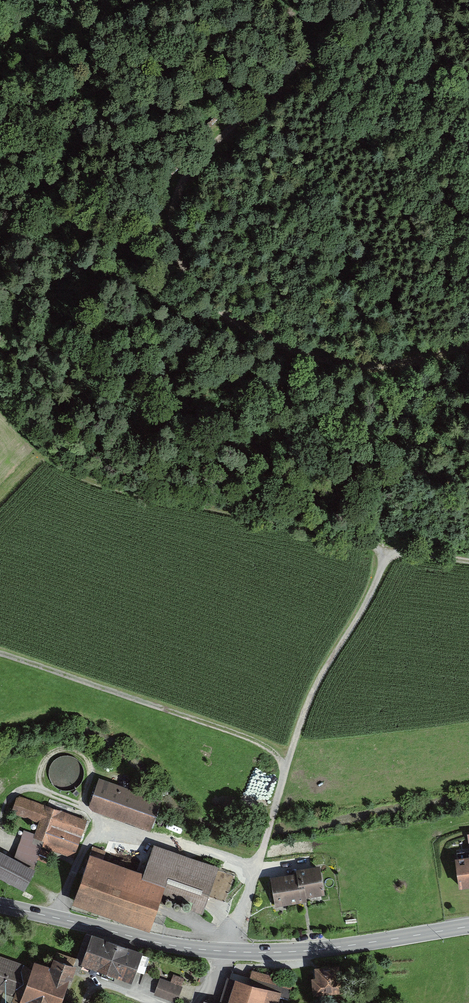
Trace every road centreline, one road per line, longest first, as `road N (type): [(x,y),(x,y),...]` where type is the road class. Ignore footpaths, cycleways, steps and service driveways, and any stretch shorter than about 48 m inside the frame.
road 1 (track): [(373,0),(185,176),(173,212),(177,247),(188,283),(213,308),(287,350),(367,366),(468,346)]
road 2 (track): [(252,868),(308,705),(388,551),(296,461),(269,421),(287,350)]
road 3 (track): [(468,560),(388,551),(71,472),(0,393)]
road 4 (secondary): [(468,926),(298,951),(226,951),(0,905)]
road 5 (track): [(0,654),(237,735),(286,769)]
road 6 (track): [(468,783),(345,804),(277,802)]

